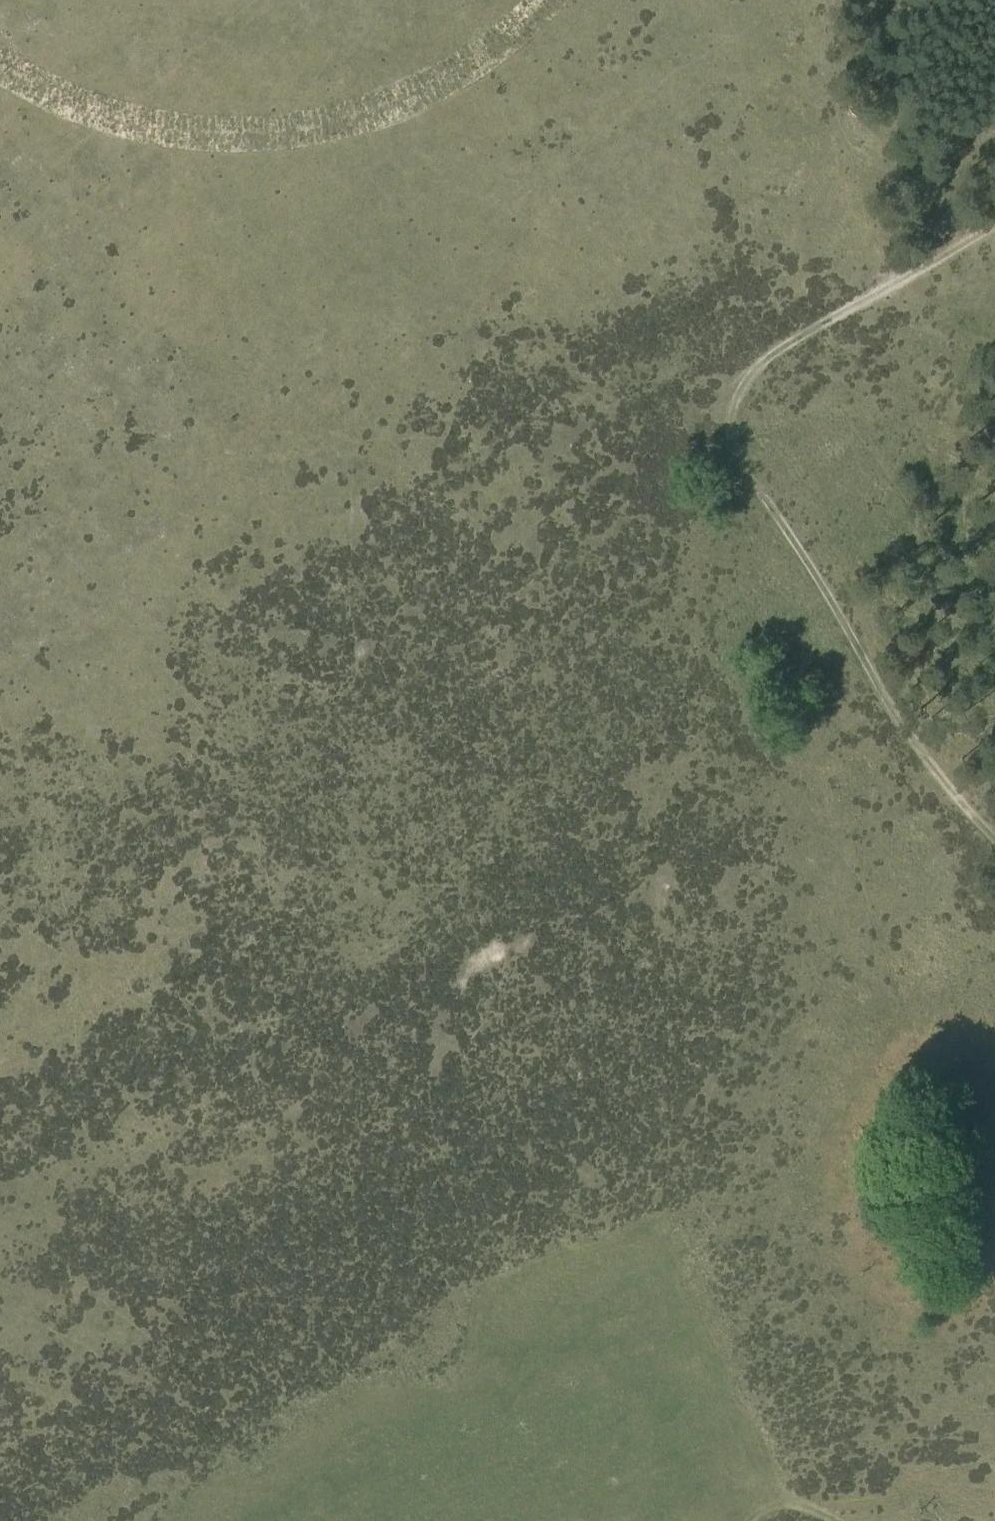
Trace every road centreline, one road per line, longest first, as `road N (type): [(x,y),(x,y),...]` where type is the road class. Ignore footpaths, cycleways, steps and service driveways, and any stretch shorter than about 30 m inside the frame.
road 1 (track): [(994,215),(760,362),(743,381),(730,429),(735,454),(994,834)]

